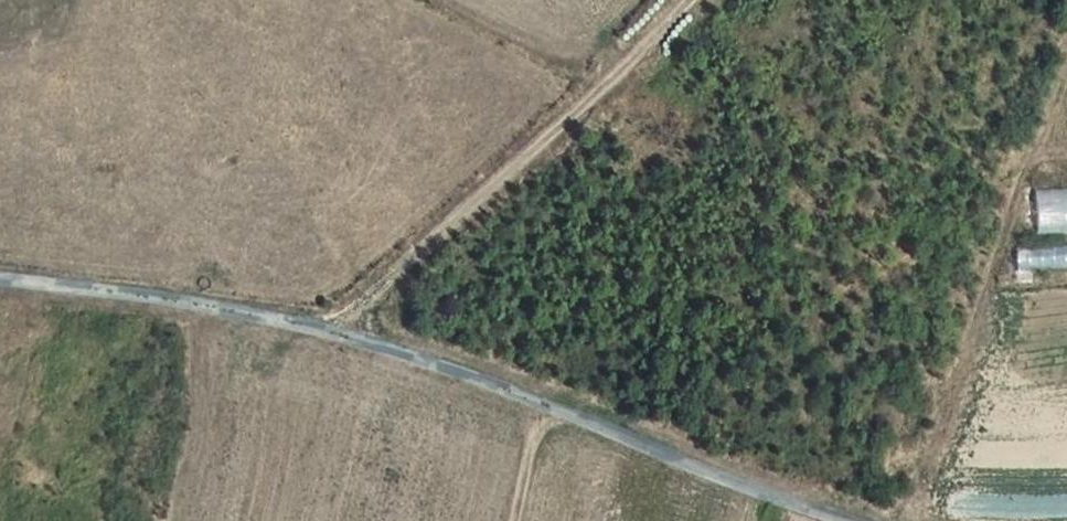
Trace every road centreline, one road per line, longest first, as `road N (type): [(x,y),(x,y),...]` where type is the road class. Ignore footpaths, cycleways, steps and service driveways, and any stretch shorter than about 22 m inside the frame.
road 1 (unclassified): [(0,291),(324,330),(417,356),(852,520)]
road 2 (track): [(324,330),(585,109),(683,0)]
road 3 (track): [(904,520),(1066,63)]
road 4 (track): [(514,520),(532,446),(562,410)]

